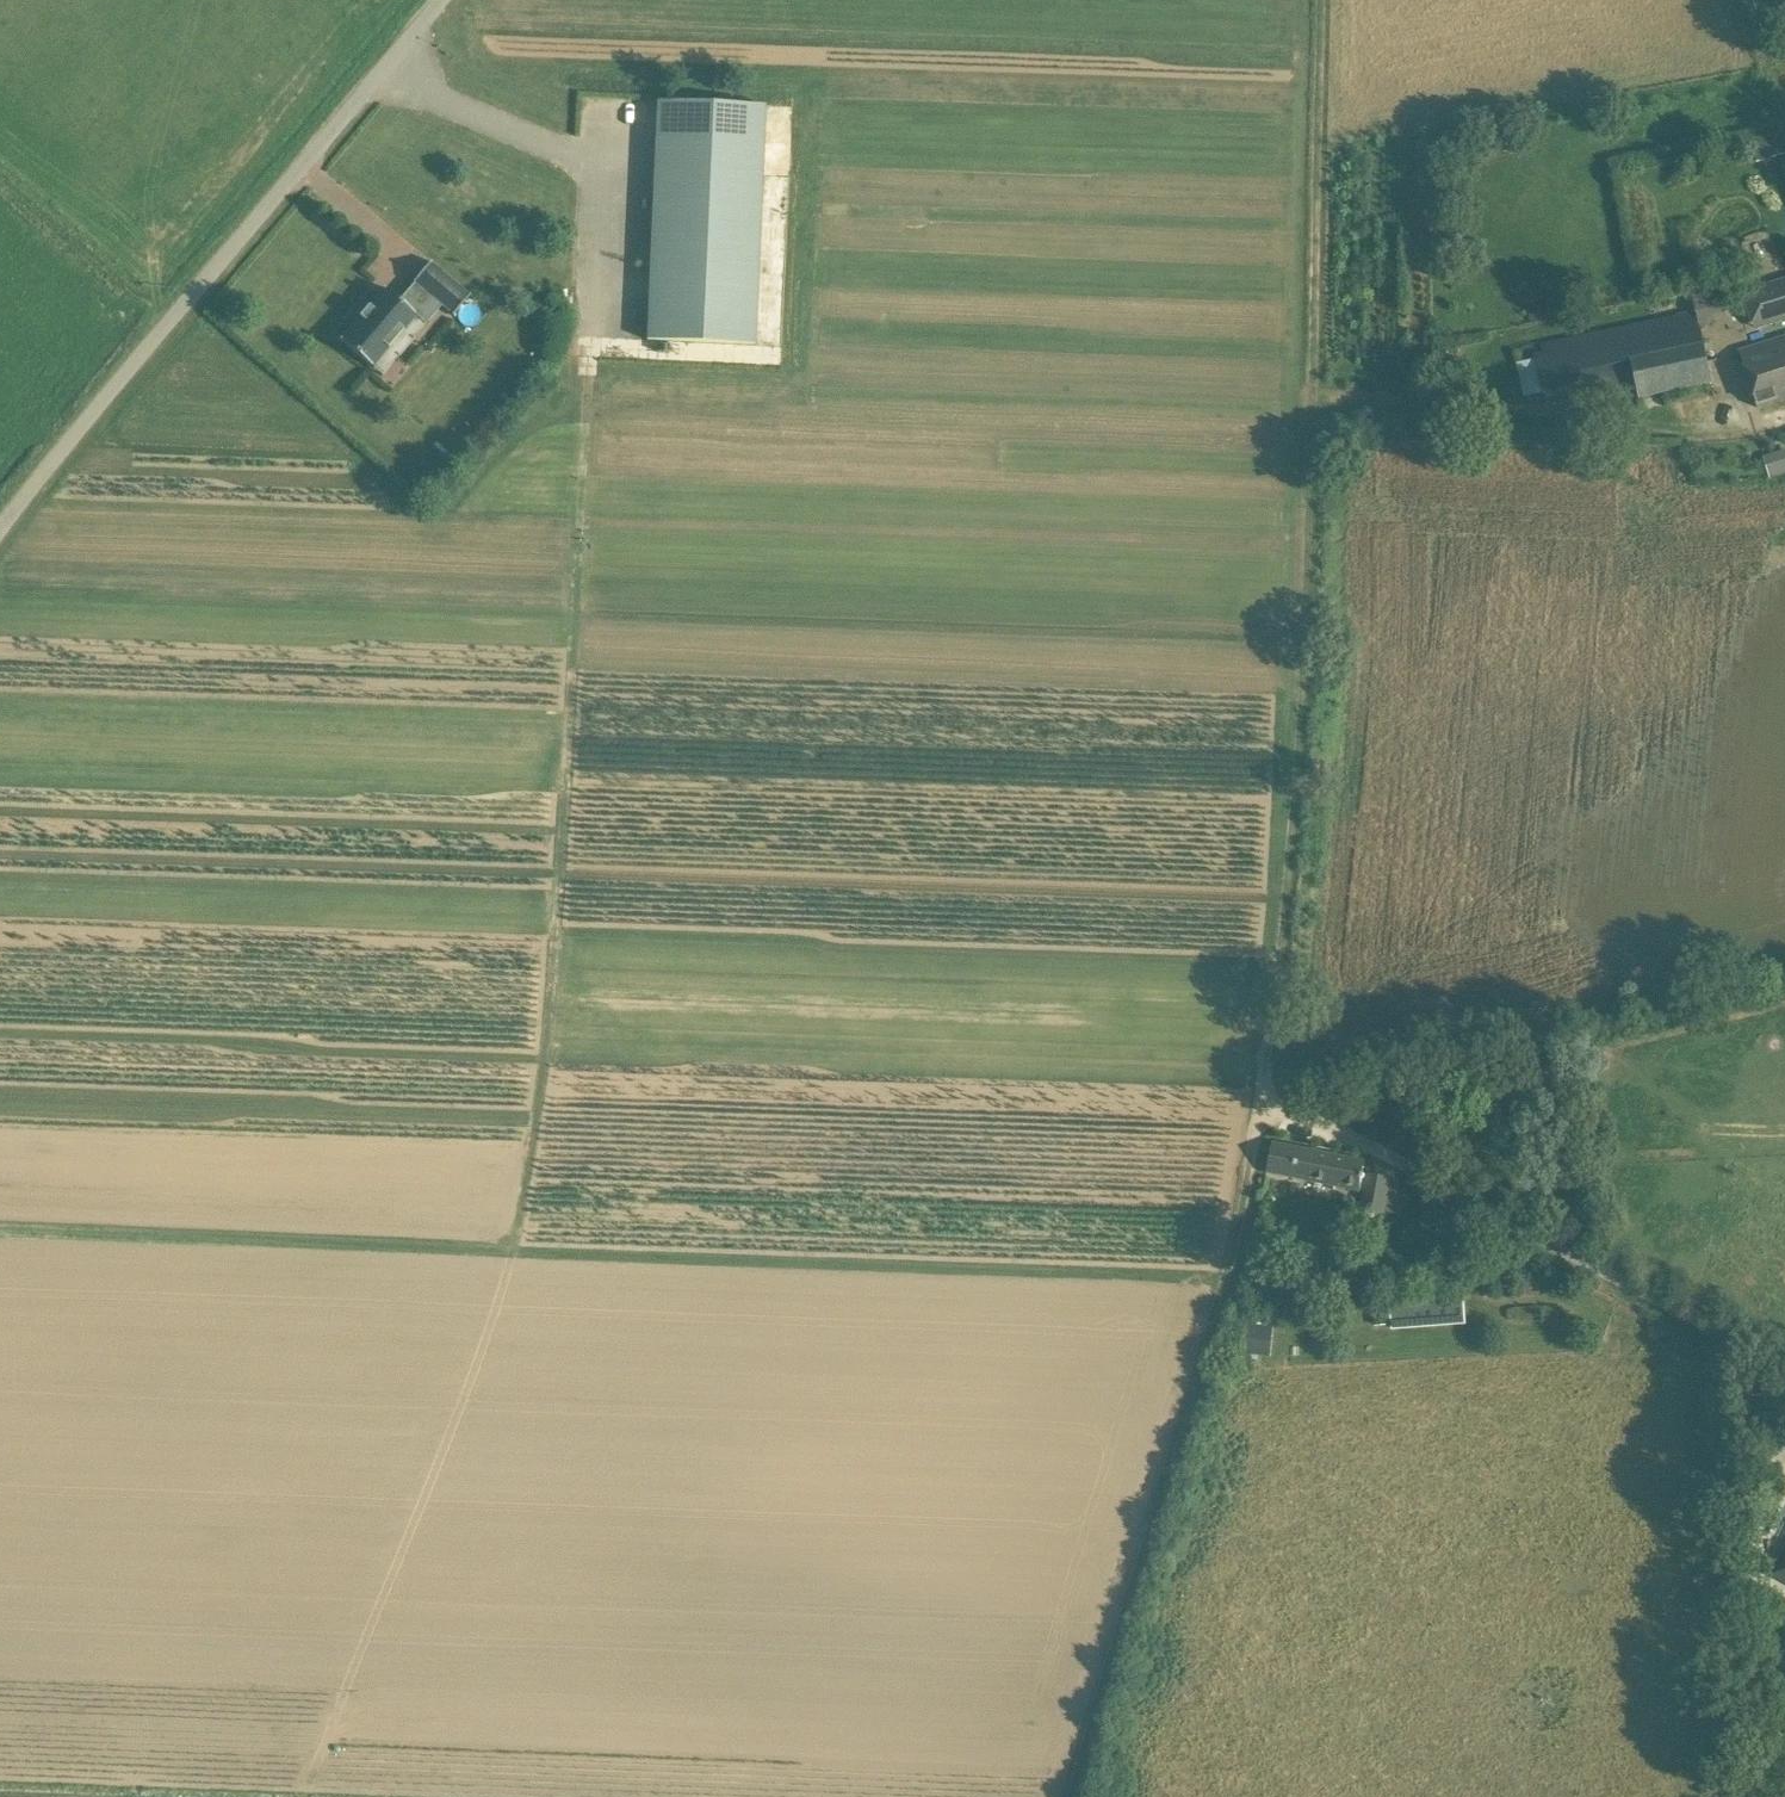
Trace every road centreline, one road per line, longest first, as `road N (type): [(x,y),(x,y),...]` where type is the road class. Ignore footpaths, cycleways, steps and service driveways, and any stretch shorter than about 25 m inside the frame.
road 1 (track): [(1067,1796),(1266,1107),(1305,536),(1315,0)]
road 2 (unclassified): [(0,520),(439,0)]
road 3 (unclassified): [(1784,1362),(1330,1120),(1266,1107)]
road 4 (track): [(0,184),(168,318)]

